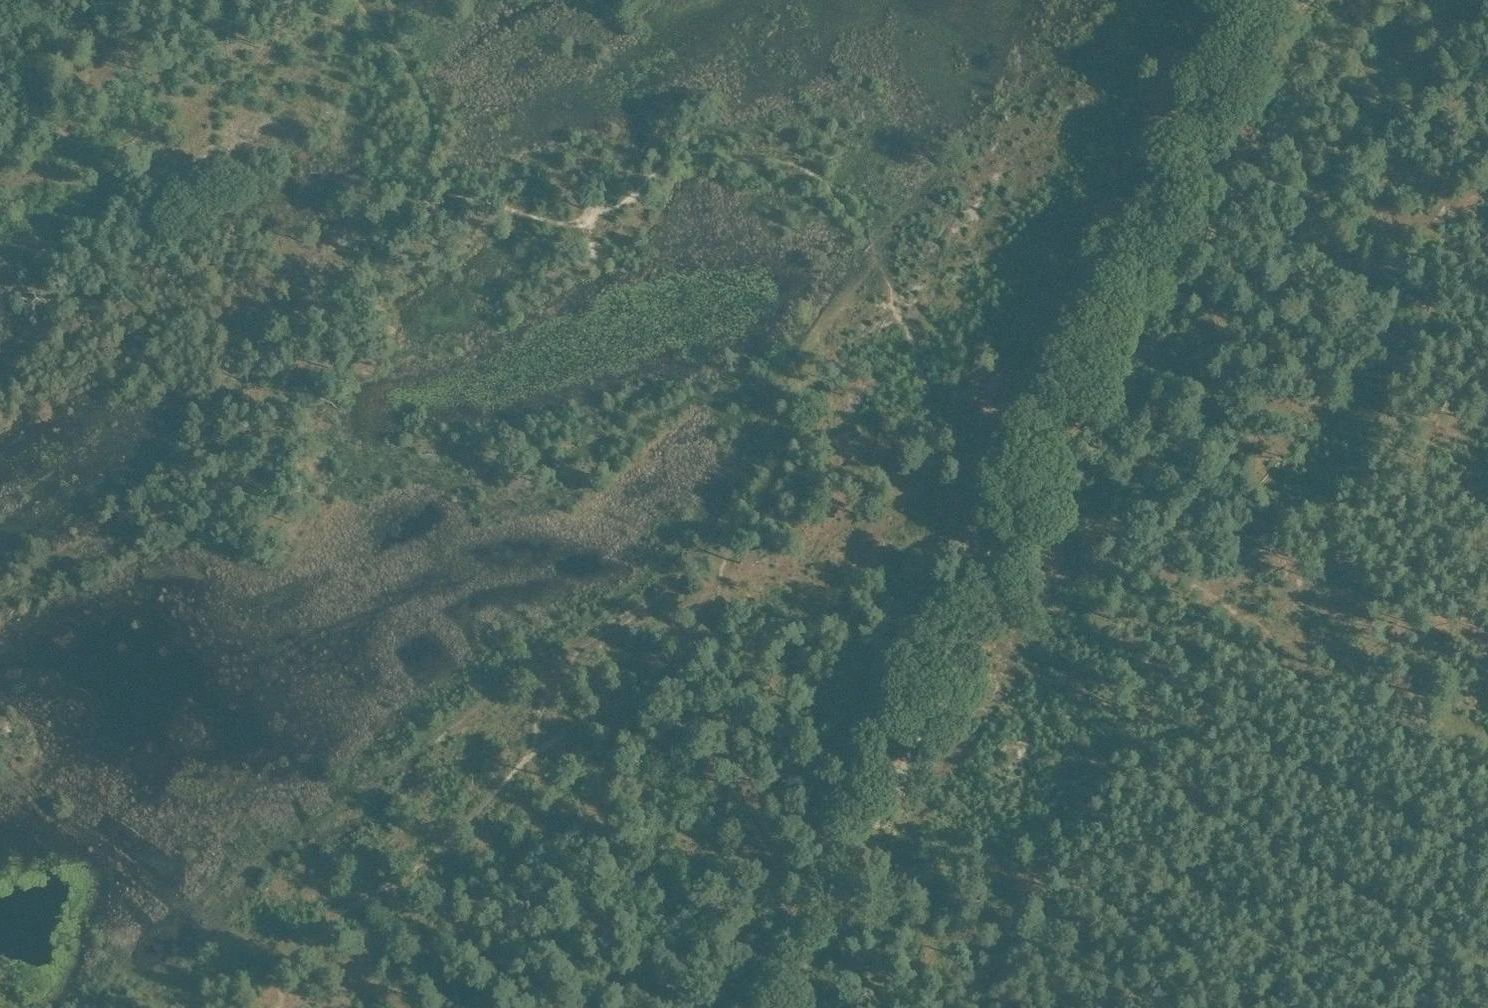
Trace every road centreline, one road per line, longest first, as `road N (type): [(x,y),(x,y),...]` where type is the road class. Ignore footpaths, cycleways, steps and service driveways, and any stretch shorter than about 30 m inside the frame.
road 1 (track): [(1235,0),(768,1007)]

